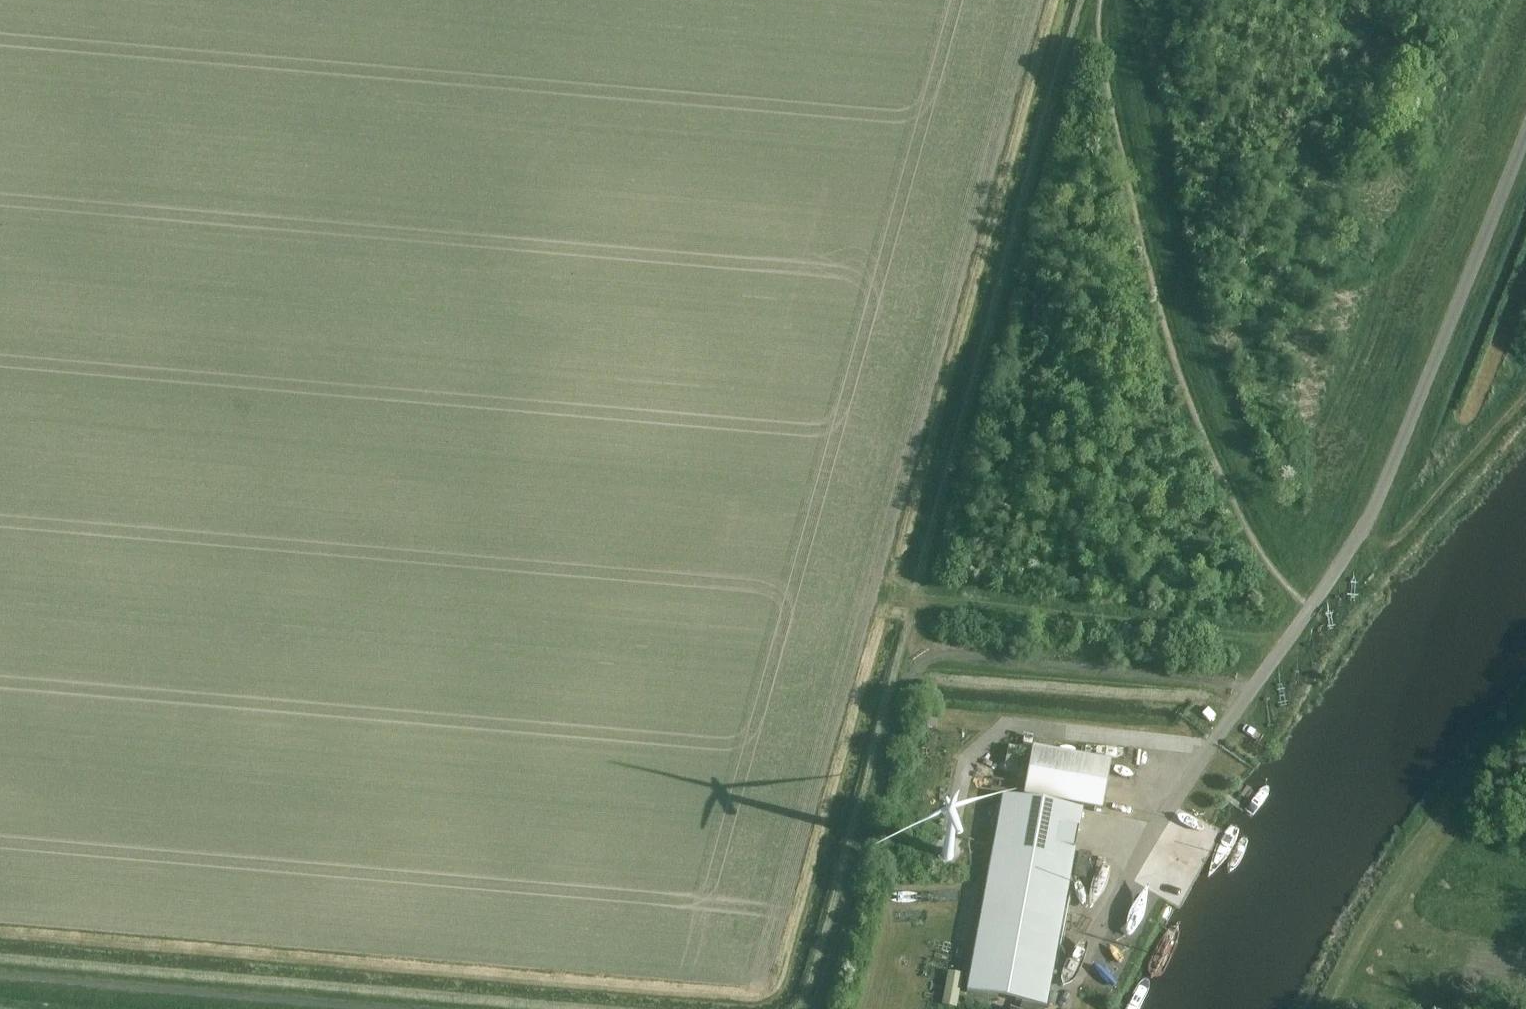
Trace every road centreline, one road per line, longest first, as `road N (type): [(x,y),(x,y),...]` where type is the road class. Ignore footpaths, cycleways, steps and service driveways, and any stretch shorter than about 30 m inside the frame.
road 1 (unclassified): [(1201,763),(1362,533),(1525,145)]

